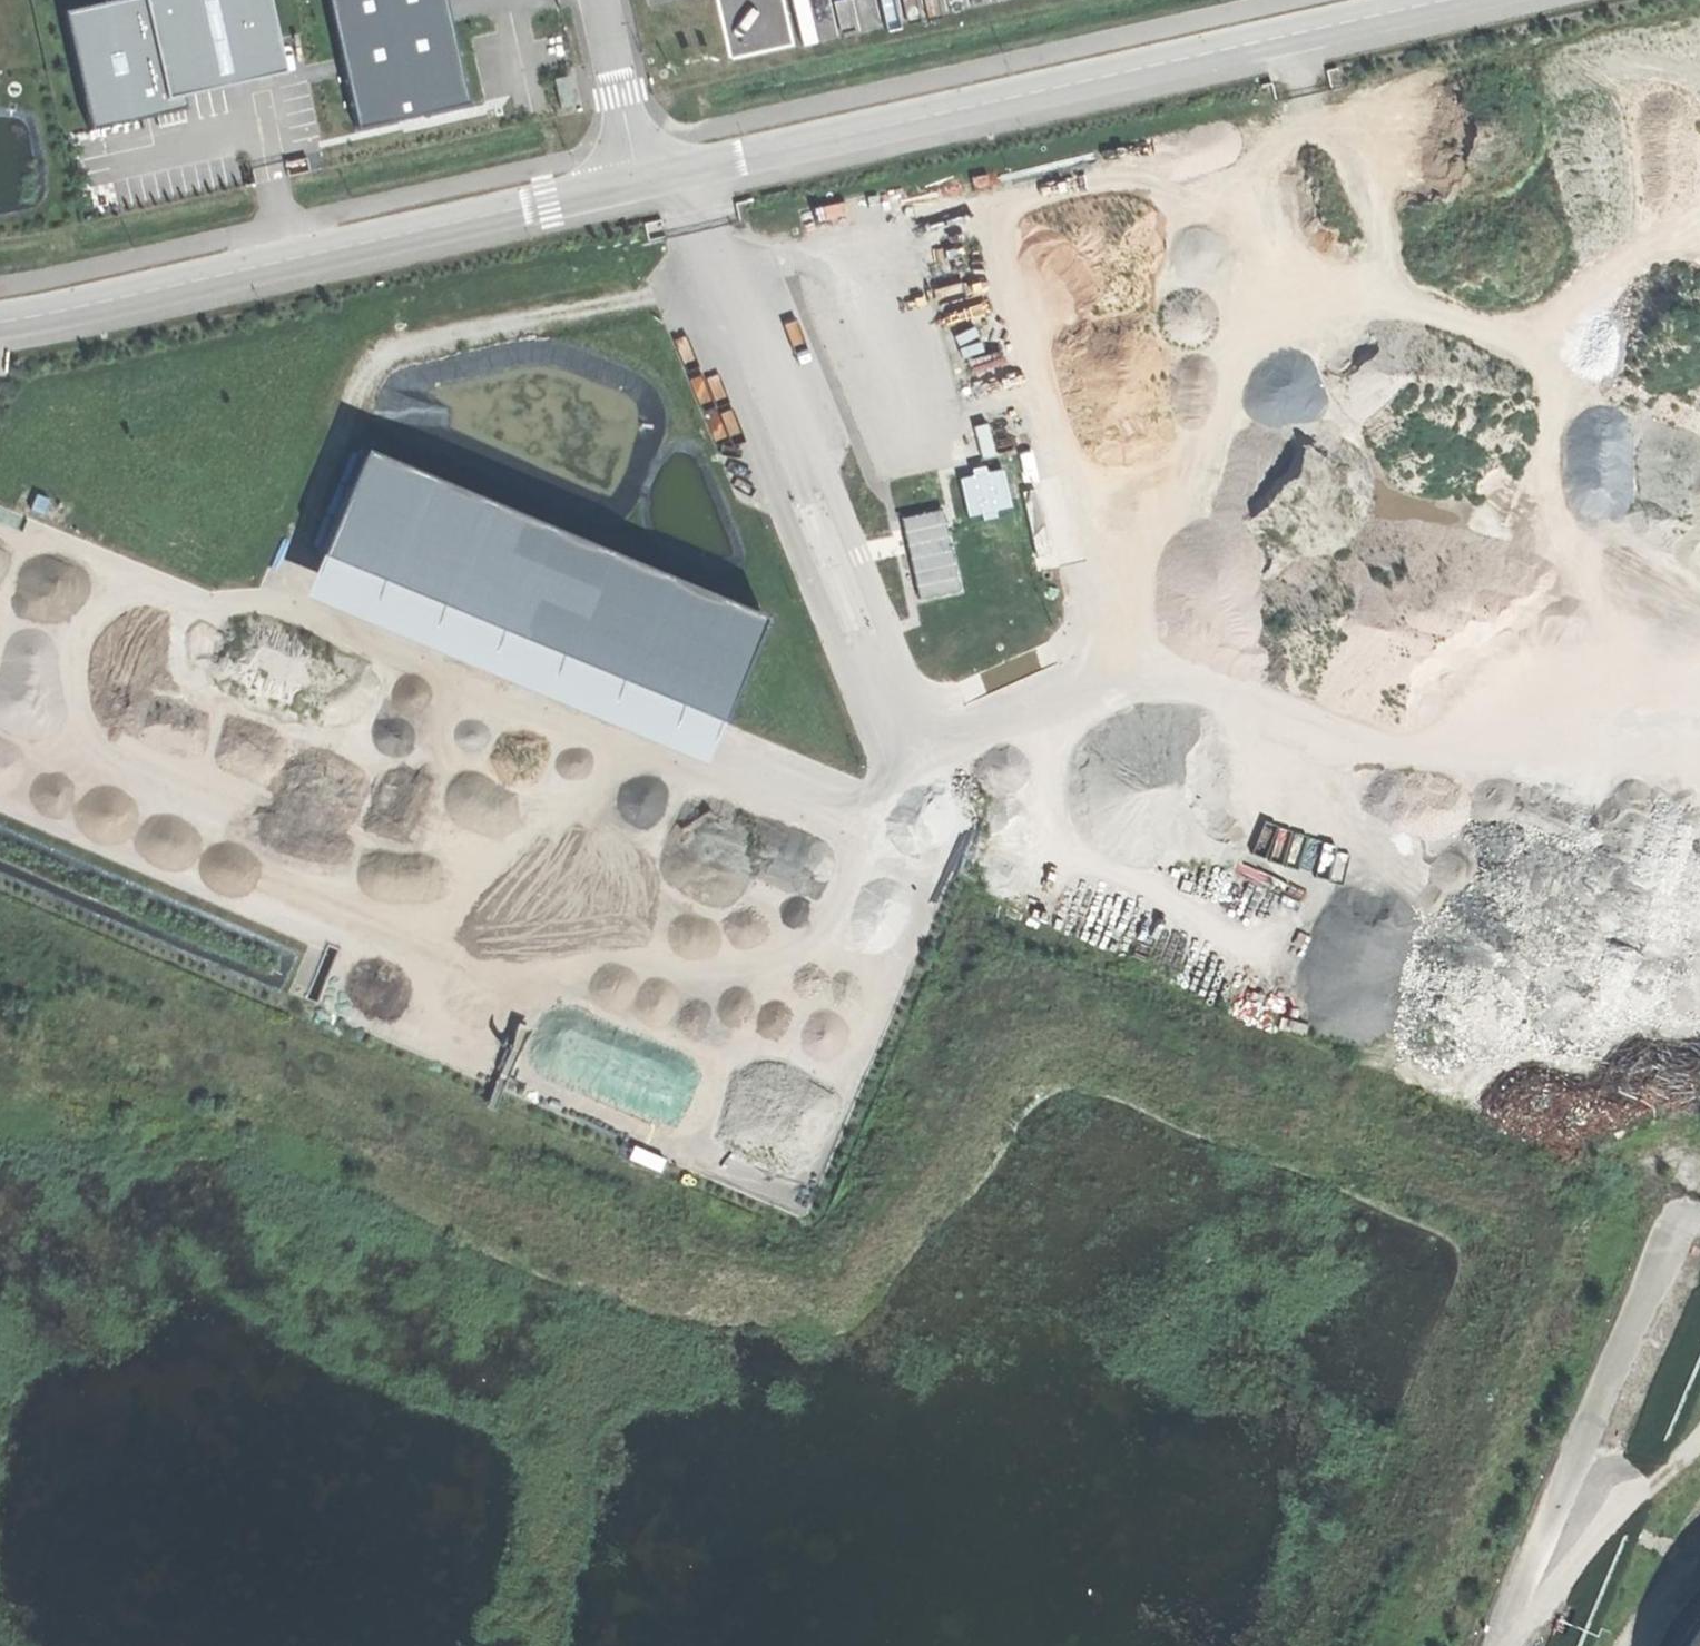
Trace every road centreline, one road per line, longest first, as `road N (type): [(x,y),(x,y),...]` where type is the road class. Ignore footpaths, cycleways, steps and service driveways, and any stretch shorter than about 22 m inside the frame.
road 1 (unclassified): [(1446,0),(643,178)]
road 2 (unclassified): [(643,178),(0,319)]
road 3 (unclassified): [(643,178),(602,0)]

